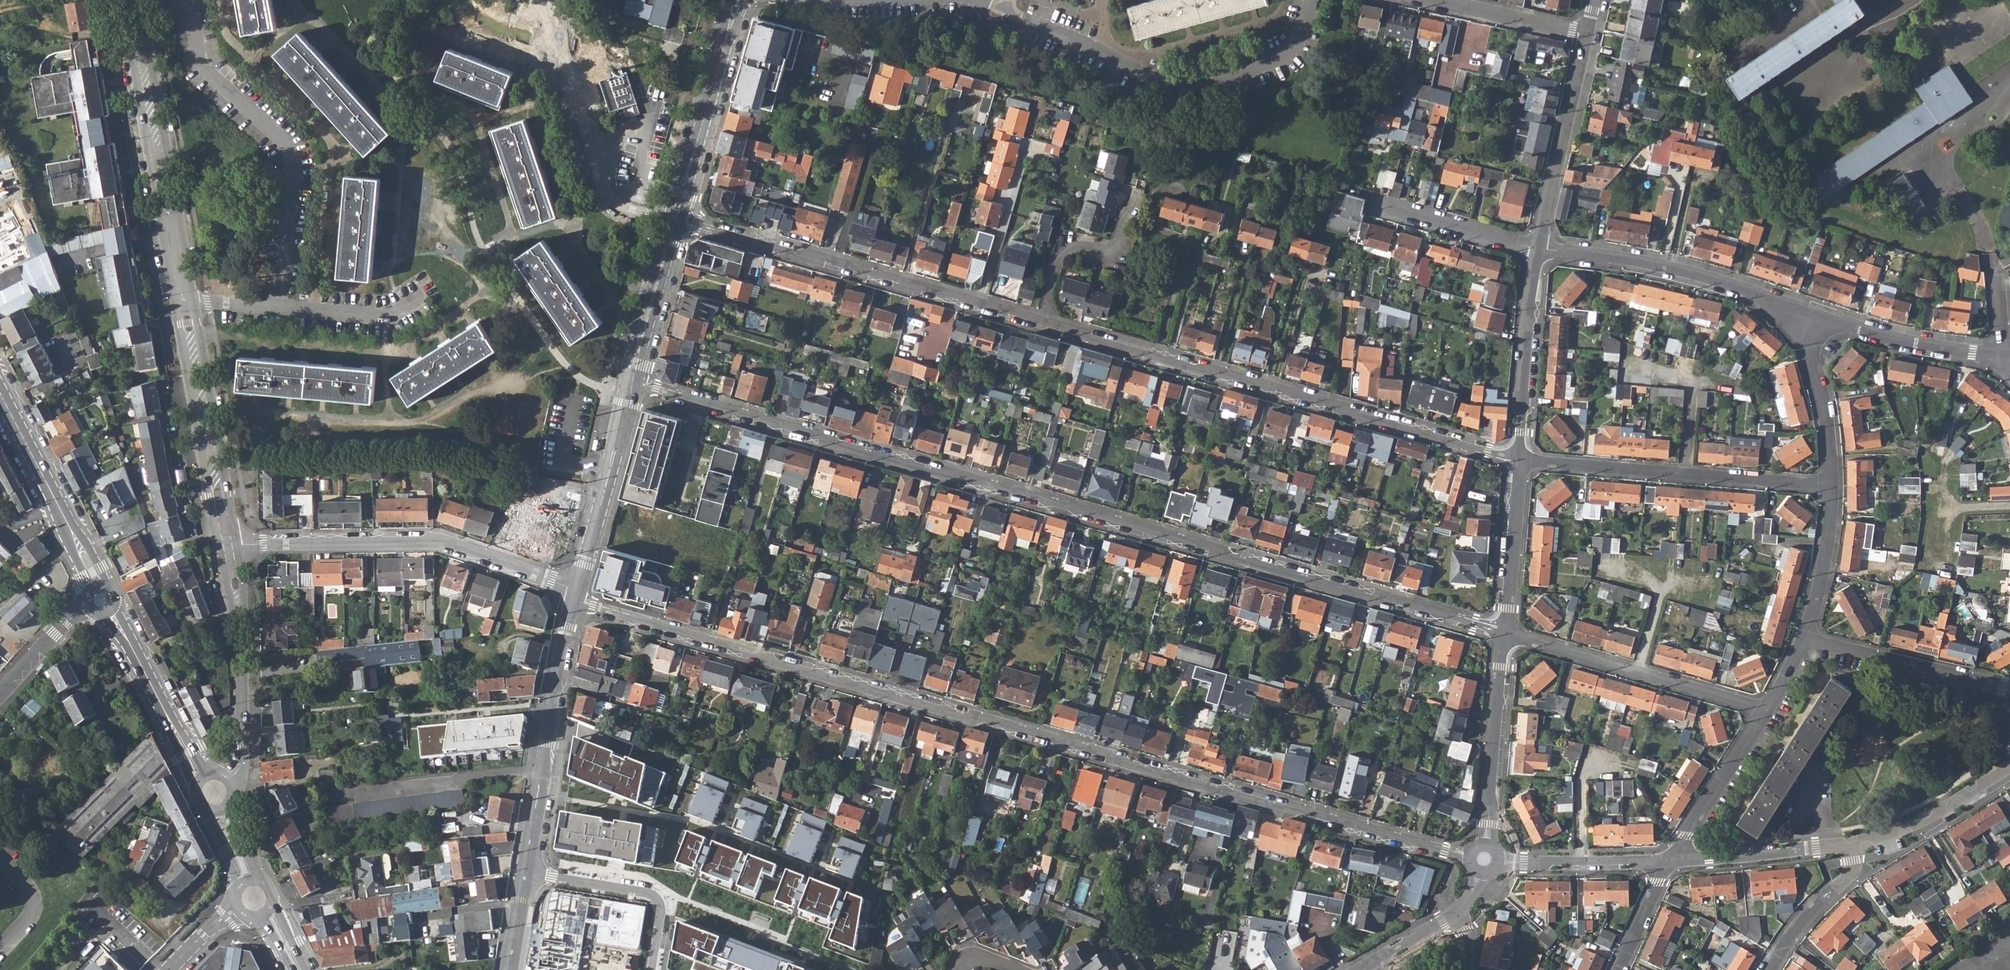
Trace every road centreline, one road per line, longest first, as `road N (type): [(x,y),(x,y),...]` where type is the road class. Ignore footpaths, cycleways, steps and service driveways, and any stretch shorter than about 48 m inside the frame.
road 1 (residential): [(575,602),(1472,858)]
road 2 (residential): [(629,390),(1505,635)]
road 3 (residential): [(1519,460),(1040,323)]
road 4 (residential): [(1313,0),(1293,42),(1268,68),(1218,86),(1157,78),(1008,9)]
road 5 (residential): [(233,546),(430,543),(578,591)]
road 6 (residential): [(190,0),(205,69),(291,163),(276,308)]
road 7 (residential): [(979,306),(677,219)]
road 8 (residential): [(1832,485),(1519,460)]
road 9 (tertiary): [(138,0),(184,302)]
road 10 (tertiary): [(575,602),(526,874)]
road 11 (residential): [(1767,710),(1505,635)]
road 12 (residential): [(1796,308),(1688,273),(1537,248)]
road 13 (tertiary): [(184,302),(233,546)]
road 14 (primary): [(106,587),(0,375)]
road 15 (tertiary): [(233,546),(241,748),(227,778)]
road 16 (tertiary): [(740,0),(677,219)]
road 17 (residential): [(1586,34),(1537,248)]
road 18 (residential): [(2006,353),(1936,349),(1796,308)]
road 19 (residential): [(1537,248),(1519,460)]
road 20 (residential): [(1505,635),(1487,846)]
road 21 (residential): [(1805,638),(2009,687)]
road 22 (tertiary): [(629,390),(578,591)]
road 23 (residential): [(651,969),(661,908),(653,894),(526,874)]
road 24 (primary): [(0,410),(90,591)]
road 25 (primary): [(101,612),(197,789)]
road 26 (primary): [(211,774),(114,602)]
road 27 (residential): [(1040,323),(1059,260),(1079,246),(1111,251),(1137,190)]
road 28 (residential): [(489,8),(551,39),(591,147)]
road 29 (residential): [(1796,308),(1817,373),(1832,485)]
road 30 (residential): [(1767,710),(1668,861)]
road 31 (tertiary): [(677,219),(629,390)]
road 32 (residential): [(2009,767),(1906,828),(1852,844)]
road 33 (residential): [(1519,460),(1505,635)]
road 34 (residential): [(1668,861),(1499,860)]
road 35 (residential): [(1027,144),(979,306)]
road 36 (residential): [(1376,204),(1537,248)]
road 37 (residential): [(1834,846),(1668,861)]
road 38 (residential): [(1434,0),(1586,34)]
road 39 (residential): [(1832,485),(1805,638)]
road 40 (residential): [(276,308),(380,316),(410,296)]
road 41 (residential): [(591,147),(607,195),(621,207),(677,219)]
road 42 (residential): [(0,695),(91,608)]

